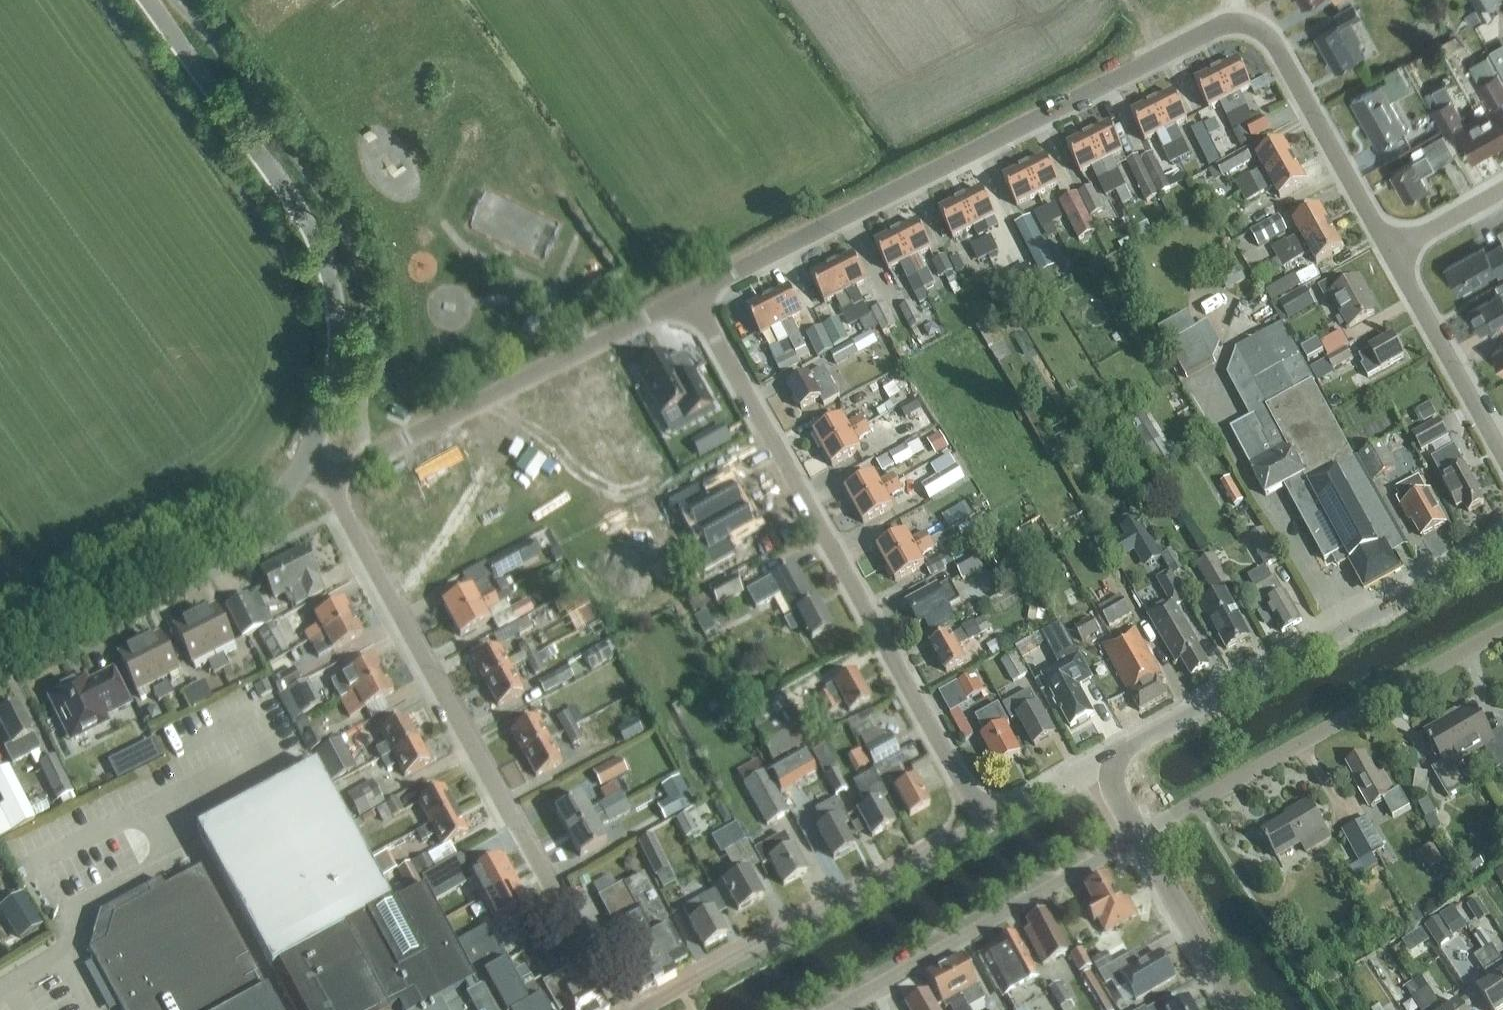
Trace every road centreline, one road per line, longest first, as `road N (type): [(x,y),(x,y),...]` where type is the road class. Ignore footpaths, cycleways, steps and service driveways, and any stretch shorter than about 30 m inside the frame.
road 1 (residential): [(688,293),(1235,24),(1262,33),(1275,48),(1393,253)]
road 2 (residential): [(984,823),(688,293)]
road 3 (unclassified): [(623,1009),(326,482)]
road 4 (tertiary): [(302,467),(321,426),(340,342),(322,249),(147,0)]
road 5 (tertiary): [(1113,771),(1131,744),(1502,541)]
road 6 (unclassified): [(1139,835),(1502,630)]
road 7 (residential): [(688,293),(326,482)]
road 8 (residential): [(639,1009),(984,823)]
road 9 (tertiary): [(0,649),(257,518),(302,467)]
road 10 (residential): [(1139,835),(832,1009)]
road 11 (unclassified): [(1502,460),(1393,253)]
road 12 (tertiary): [(1239,1009),(1139,835)]
road 13 (residential): [(984,823),(1077,773),(1113,771)]
road 14 (residential): [(1393,253),(1502,192)]

